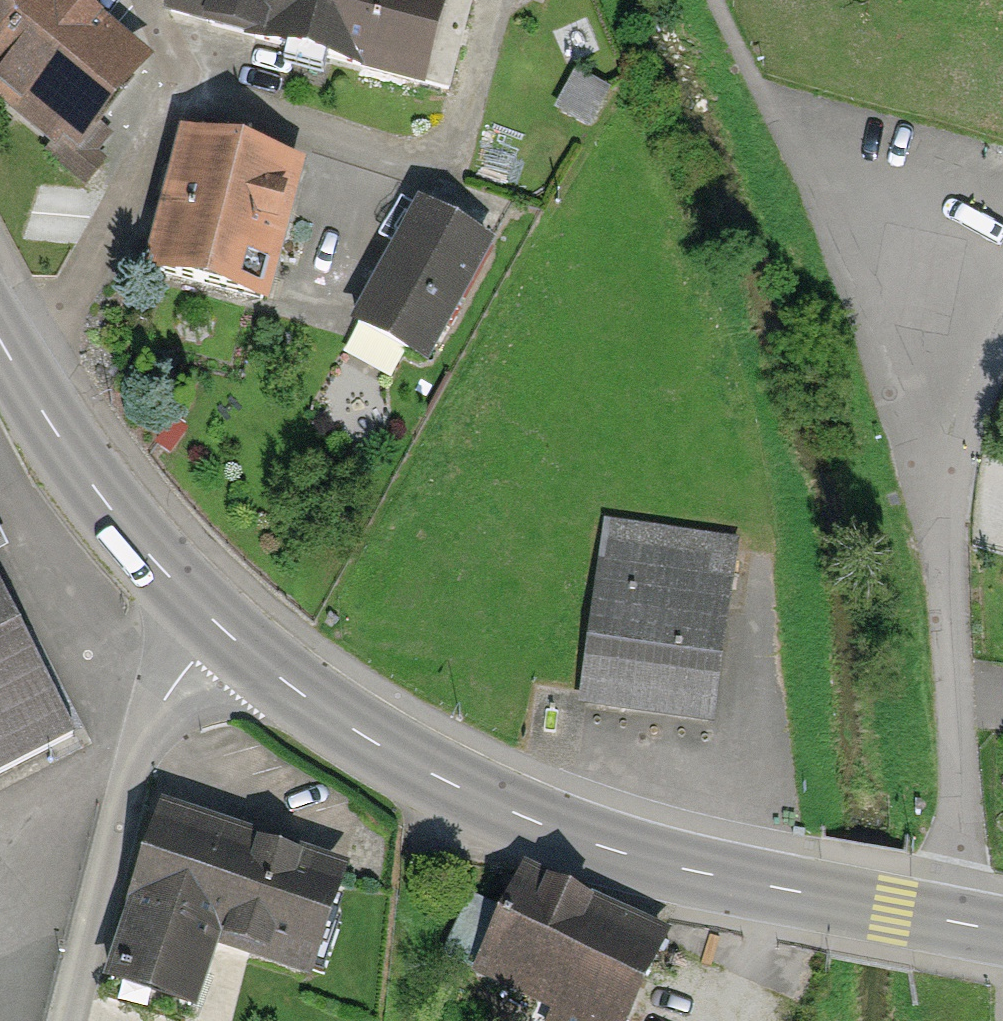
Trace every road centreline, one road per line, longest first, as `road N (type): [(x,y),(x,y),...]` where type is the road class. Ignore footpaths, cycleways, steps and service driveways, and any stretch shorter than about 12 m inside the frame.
road 1 (secondary): [(222,629),(335,720),(475,797),(620,852),(949,921)]
road 2 (residential): [(942,503),(850,280),(751,76)]
road 3 (residential): [(222,629),(165,698),(134,761),(67,1020)]
road 4 (residential): [(949,921),(961,860),(942,503)]
road 5 (residential): [(6,349),(64,310),(173,100),(175,63),(146,0)]
road 6 (secondary): [(222,629),(102,498),(6,349)]
road 7 (residential): [(942,503),(975,407),(1002,357)]

